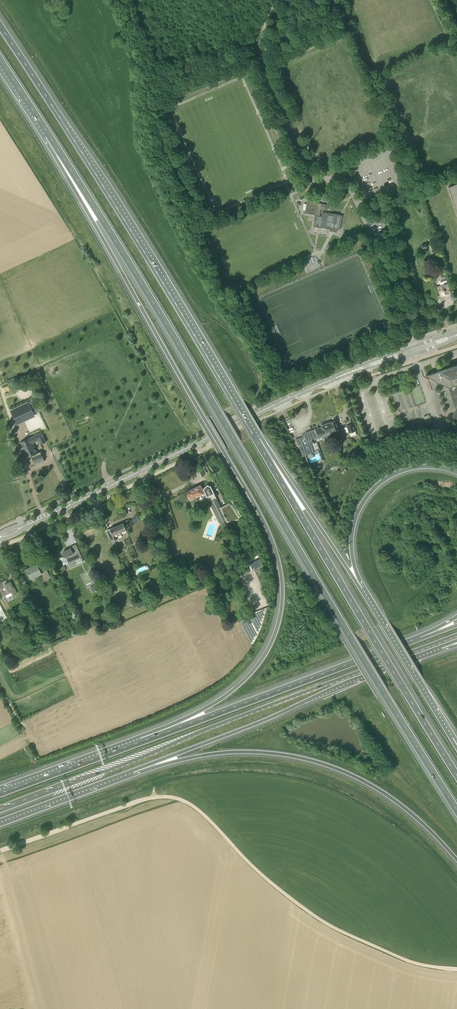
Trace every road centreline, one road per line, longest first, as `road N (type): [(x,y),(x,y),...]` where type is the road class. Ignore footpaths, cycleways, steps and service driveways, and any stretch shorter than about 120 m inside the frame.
road 1 (motorway): [(48,134),(456,810)]
road 2 (motorway): [(48,134),(255,507),(280,567),(280,620),(259,663),(234,690),(161,734)]
road 3 (track): [(456,969),(406,960),(322,921),(176,798),(147,798),(0,851)]
road 4 (primary): [(0,809),(456,634)]
road 5 (motorway): [(256,439),(0,27)]
road 6 (unclassified): [(415,346),(345,179),(316,183),(267,69),(264,43),(277,0)]
road 7 (motorway): [(456,772),(256,439)]
road 8 (tertiary): [(25,526),(374,363)]
road 9 (motorway): [(133,771),(227,753),(317,763),(387,796),(456,861)]
road 10 (motorway): [(133,771),(441,646)]
road 11 (motorway): [(420,637),(161,734)]
road 12 (motorway): [(360,589),(352,533),(370,493),(406,470),(456,473)]
road 13 (motorway): [(360,589),(256,439)]
road 14 (motorway): [(451,738),(360,589)]
road 15 (motorway): [(161,734),(0,794)]
road 16 (track): [(197,443),(259,555),(247,562),(253,577)]
road 17 (motorway): [(0,821),(133,771)]

